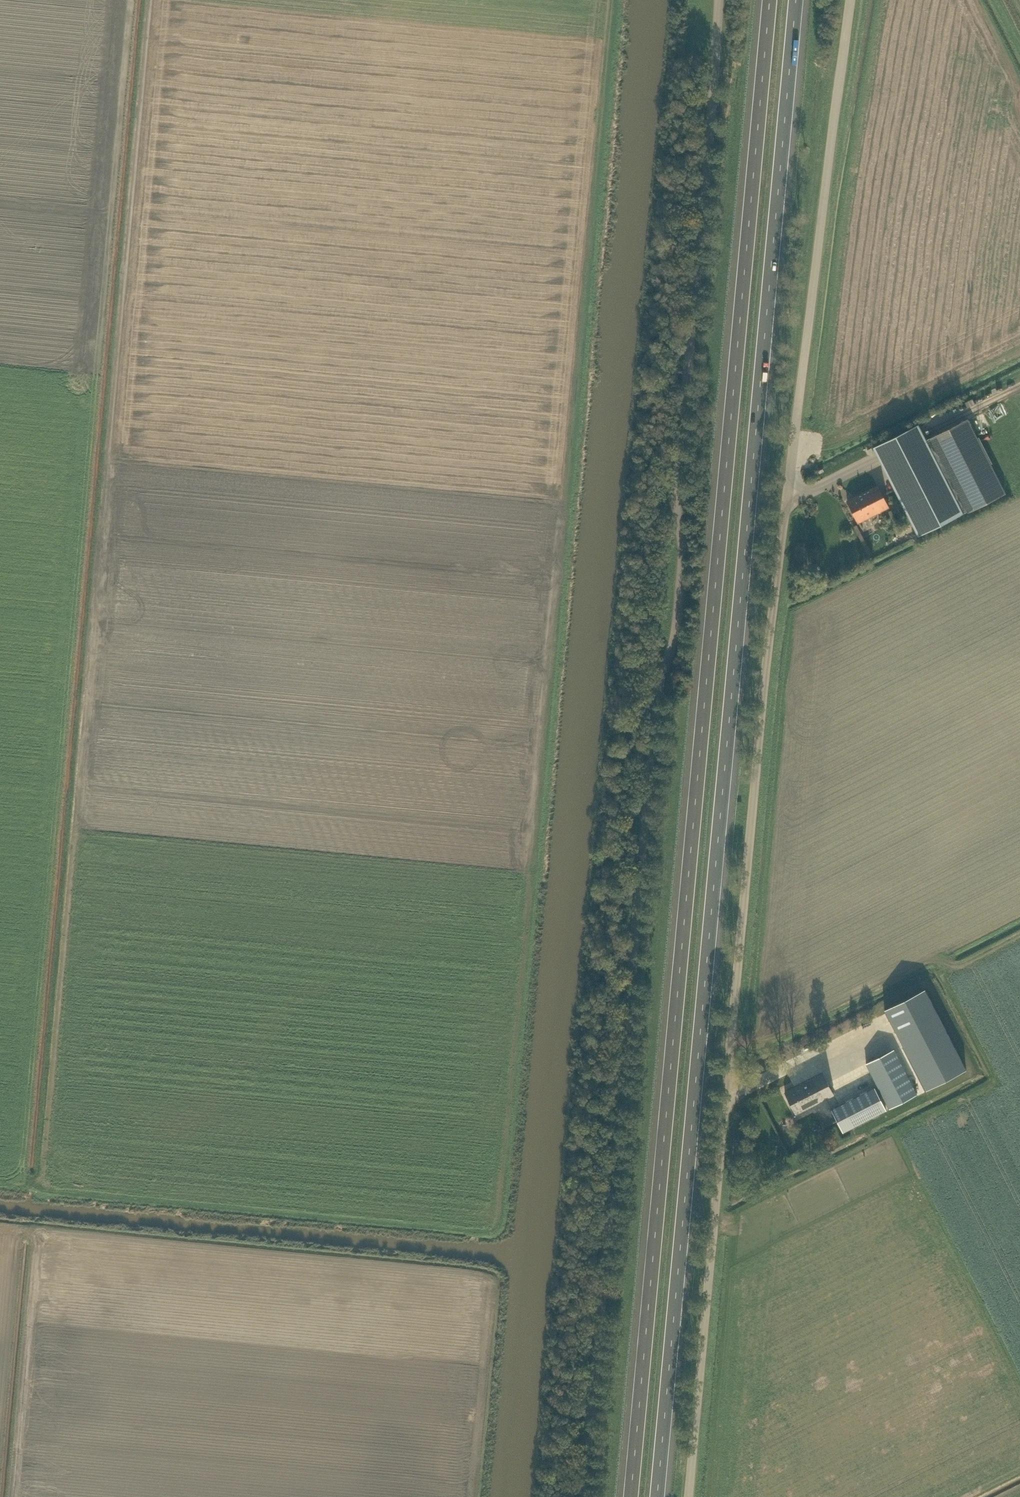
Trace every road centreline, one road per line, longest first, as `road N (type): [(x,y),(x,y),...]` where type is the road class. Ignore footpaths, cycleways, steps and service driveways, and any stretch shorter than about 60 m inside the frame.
road 1 (unclassified): [(580,1496),(657,684),(676,644),(677,506),(715,0)]
road 2 (unclassified): [(688,1496),(770,628),(850,0)]
road 3 (motorway): [(770,0),(631,1496)]
road 4 (motorway): [(657,1496),(796,0)]

